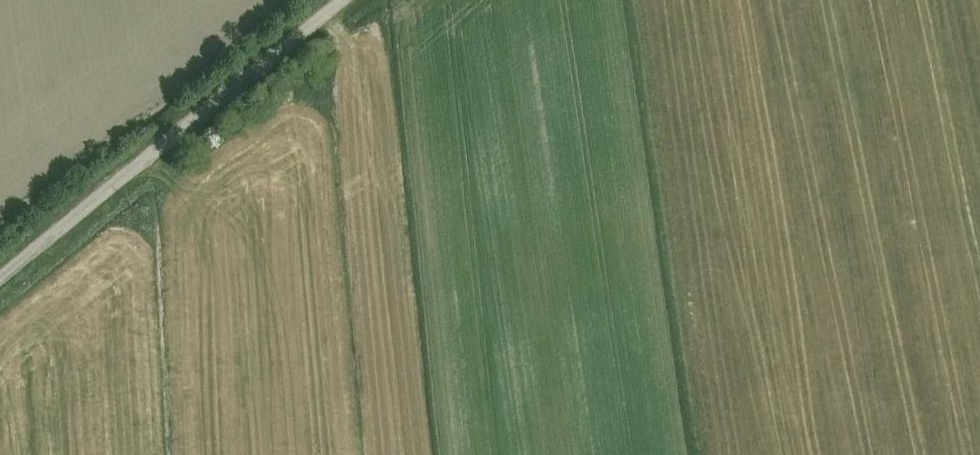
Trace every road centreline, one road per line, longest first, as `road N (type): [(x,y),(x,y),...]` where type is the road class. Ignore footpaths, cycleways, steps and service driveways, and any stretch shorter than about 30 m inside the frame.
road 1 (unclassified): [(0,283),(343,0)]

